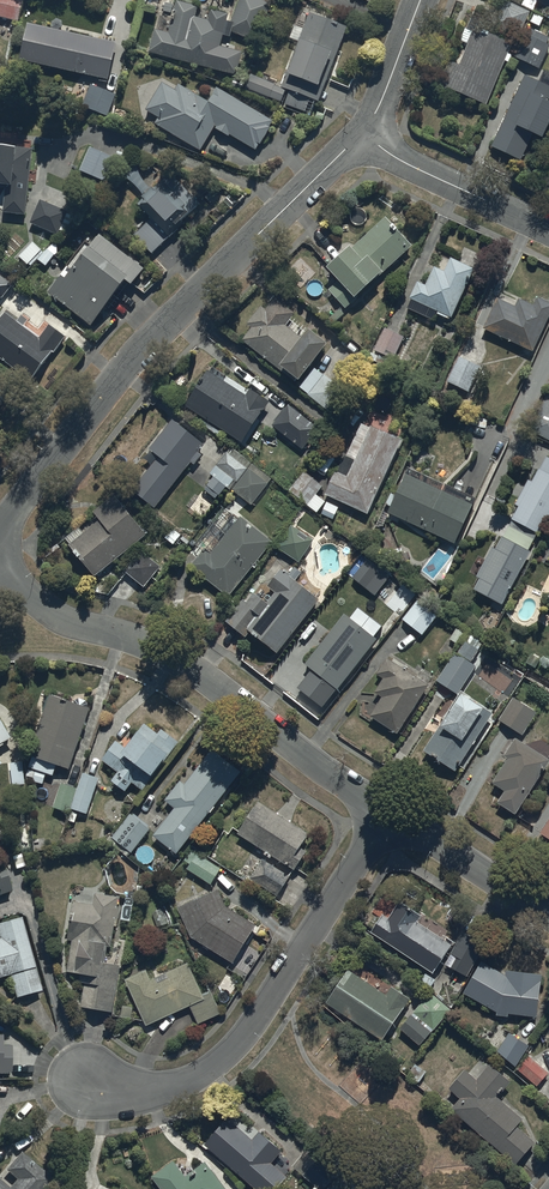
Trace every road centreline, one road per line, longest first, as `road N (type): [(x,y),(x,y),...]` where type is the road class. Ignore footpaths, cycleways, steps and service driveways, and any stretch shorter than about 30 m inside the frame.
road 1 (residential): [(355,140),(114,385),(0,527)]
road 2 (residential): [(387,817),(171,652),(82,625),(0,570)]
road 3 (residential): [(387,817),(223,1058),(155,1091),(75,1082)]
road 4 (residential): [(548,229),(355,140)]
road 5 (residential): [(548,919),(387,817)]
road 6 (residential): [(419,0),(355,140)]

